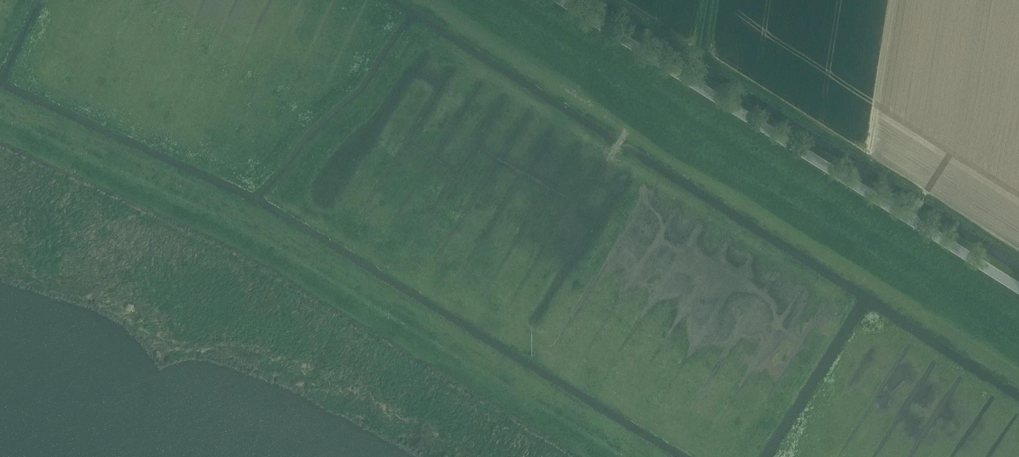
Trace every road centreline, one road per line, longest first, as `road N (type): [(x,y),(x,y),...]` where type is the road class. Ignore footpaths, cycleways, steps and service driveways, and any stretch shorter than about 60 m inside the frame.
road 1 (unclassified): [(1018,287),(562,0)]

